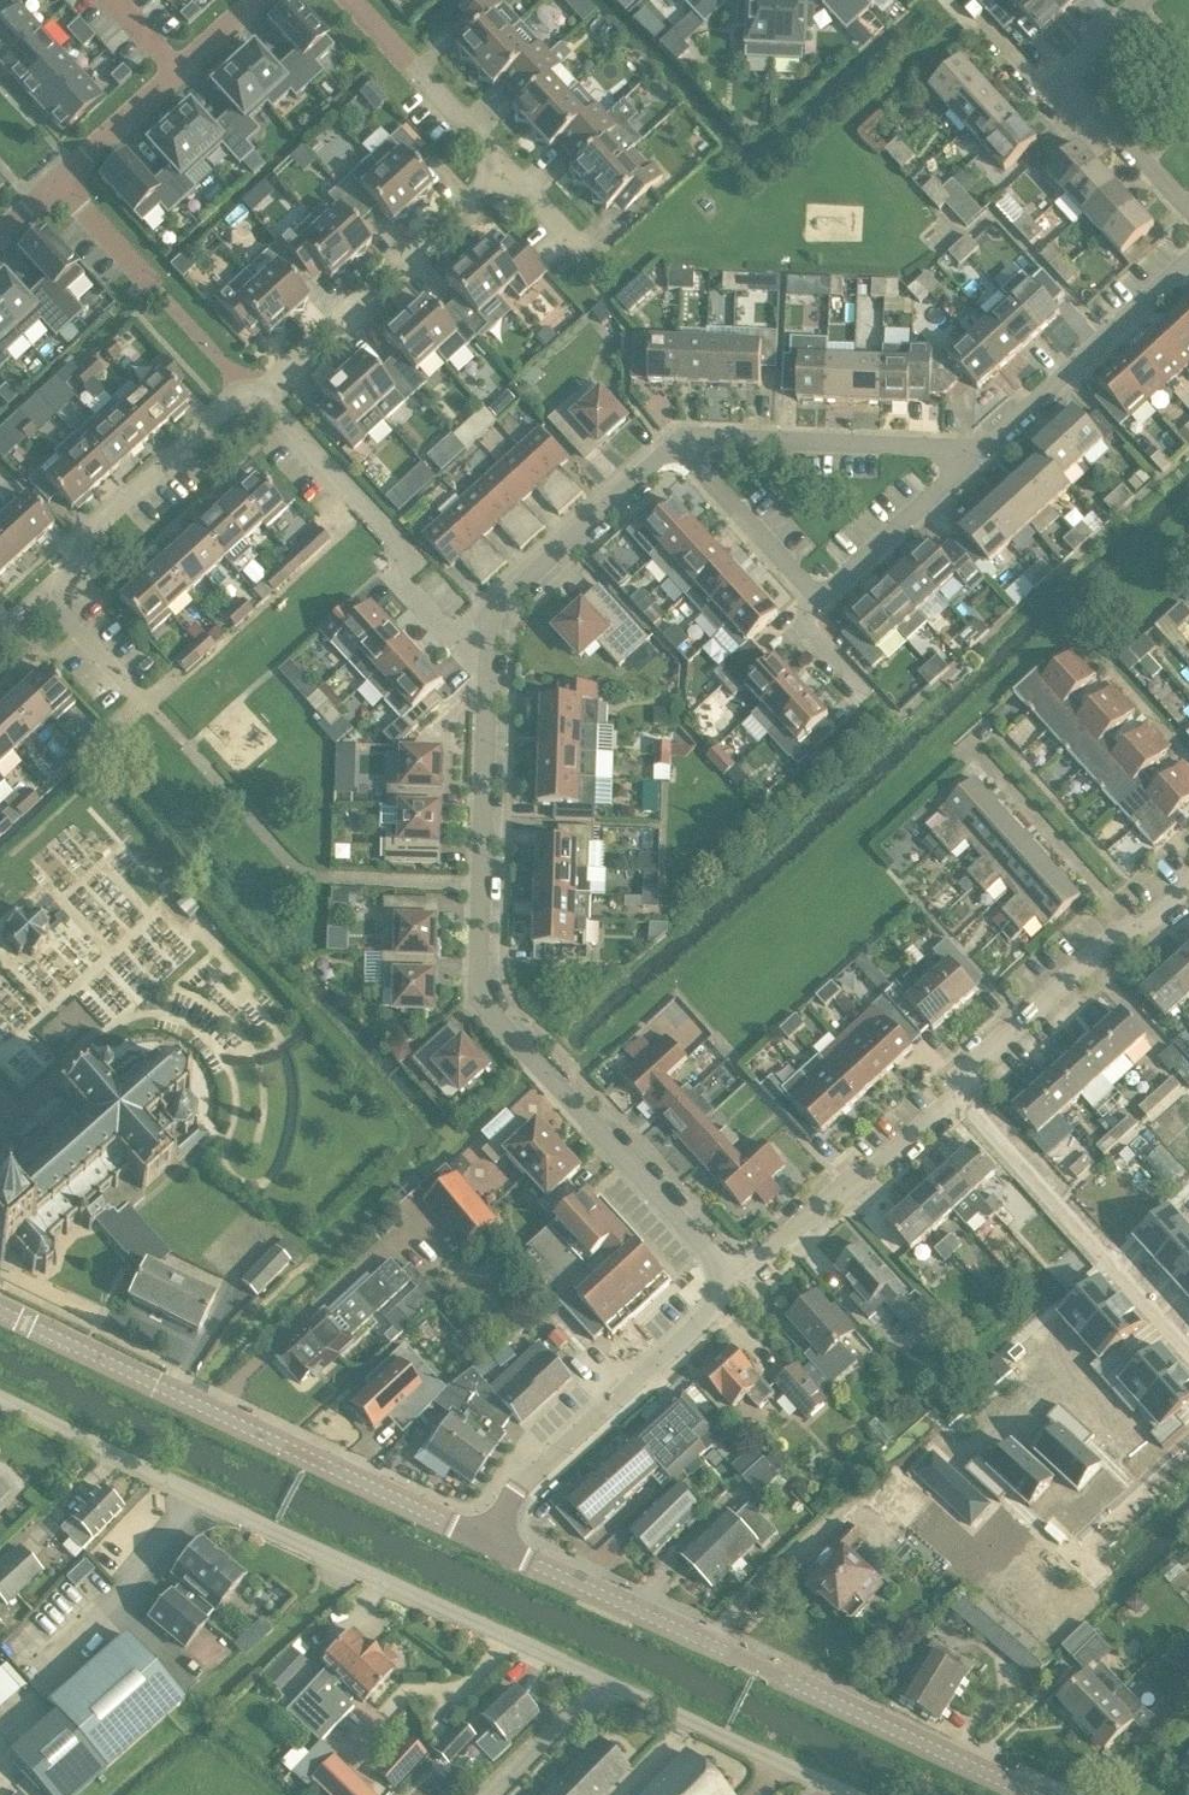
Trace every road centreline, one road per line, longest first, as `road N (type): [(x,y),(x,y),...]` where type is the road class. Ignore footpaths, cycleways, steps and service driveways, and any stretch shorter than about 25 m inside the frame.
road 1 (residential): [(850,1794),(0,1398)]
road 2 (residential): [(734,1282),(479,997),(487,646)]
road 3 (residential): [(734,1282),(958,1093),(965,1073),(1102,948),(1188,884)]
road 4 (tertiary): [(1032,1794),(489,1541)]
road 5 (tertiary): [(489,1541),(0,1310)]
road 6 (residential): [(489,1541),(516,1488),(734,1282)]
road 7 (residential): [(261,397),(408,559),(396,572),(447,628),(487,646)]
road 8 (residential): [(261,397),(504,162)]
road 9 (residential): [(967,461),(1188,256)]
road 10 (residential): [(45,593),(78,563),(97,524),(227,410),(261,397)]
road 11 (residential): [(679,450),(712,437),(944,447),(967,461)]
road 12 (residential): [(487,646),(502,600),(663,455),(679,450)]
road 13 (residential): [(58,181),(259,0)]
road 14 (residential): [(504,162),(353,0)]
road 15 (residential): [(679,450),(802,583),(820,590)]
road 16 (residential): [(820,590),(836,585),(967,461)]
road 17 (residential): [(1188,213),(1062,75)]
road 18 (residential): [(45,593),(151,708)]
road 19 (residential): [(1188,1448),(1076,1553)]
road 20 (residential): [(58,181),(159,291)]
road 21 (residential): [(864,688),(806,623),(820,590)]
road 22 (residential): [(587,251),(504,162)]

